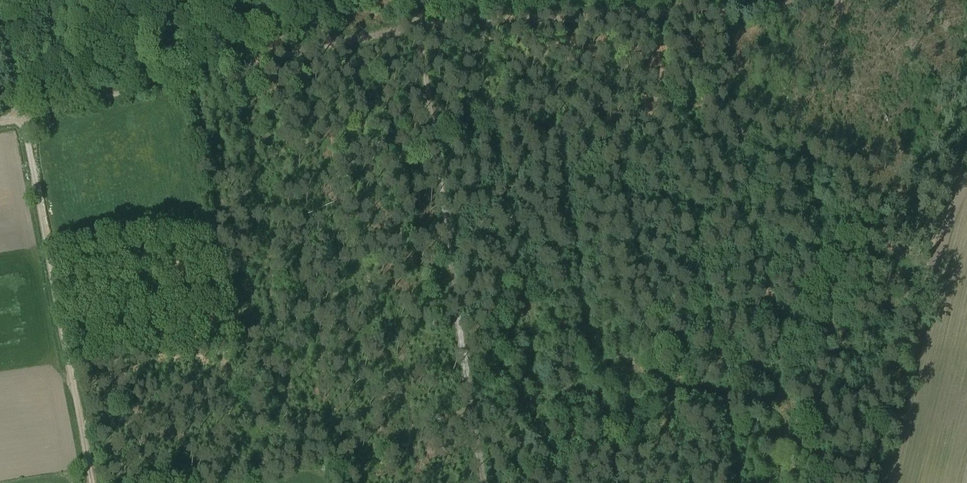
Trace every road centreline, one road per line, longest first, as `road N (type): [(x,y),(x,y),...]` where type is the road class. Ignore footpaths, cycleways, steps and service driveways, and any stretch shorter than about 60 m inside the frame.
road 1 (track): [(778,0),(423,24),(20,116)]
road 2 (track): [(420,0),(484,482)]
road 3 (track): [(20,116),(92,482)]

